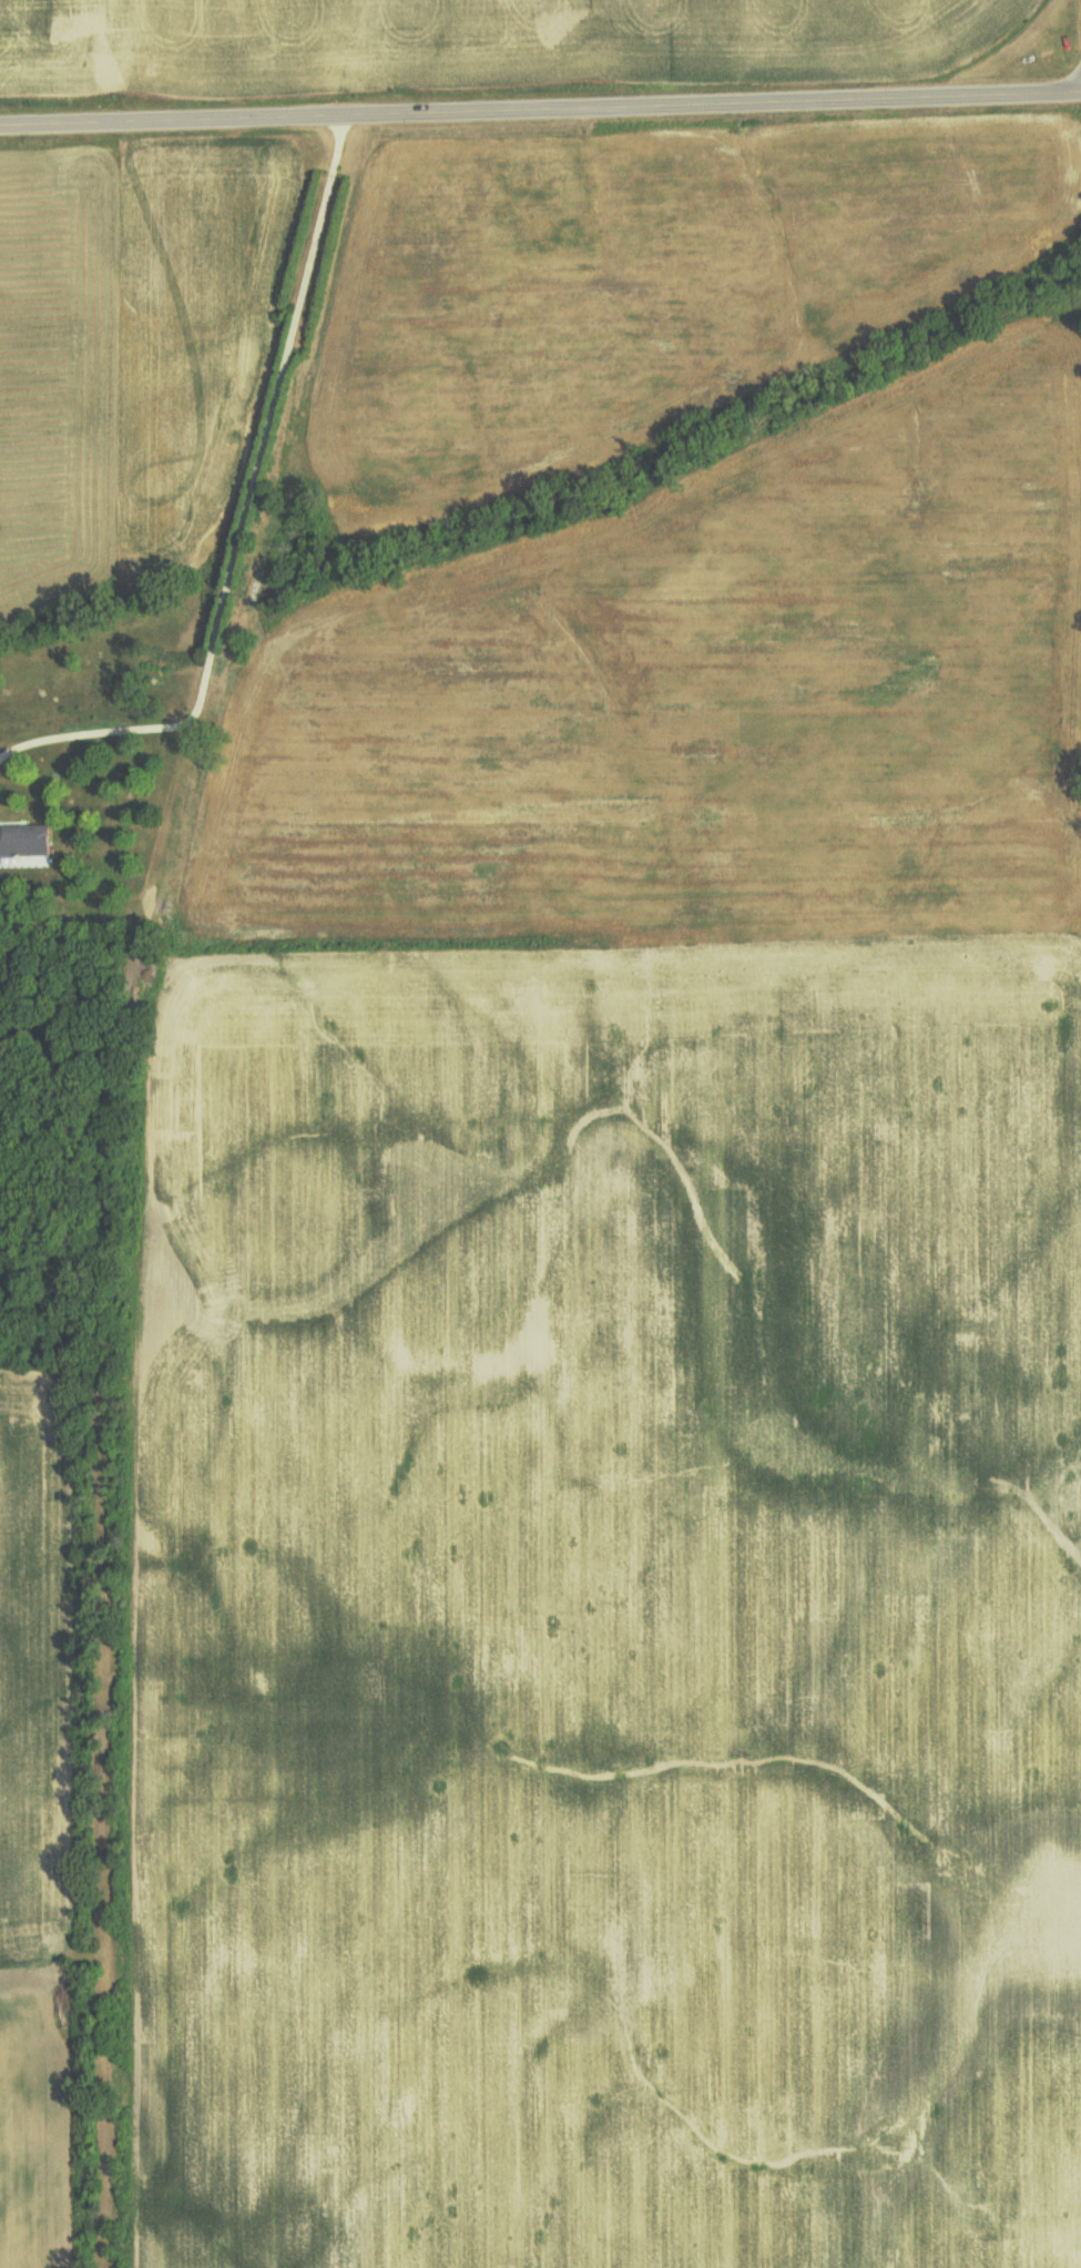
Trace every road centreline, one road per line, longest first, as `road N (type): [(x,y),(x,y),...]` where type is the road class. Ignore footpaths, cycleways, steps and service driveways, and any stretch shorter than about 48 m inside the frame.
road 1 (secondary): [(0,131),(1080,97)]

